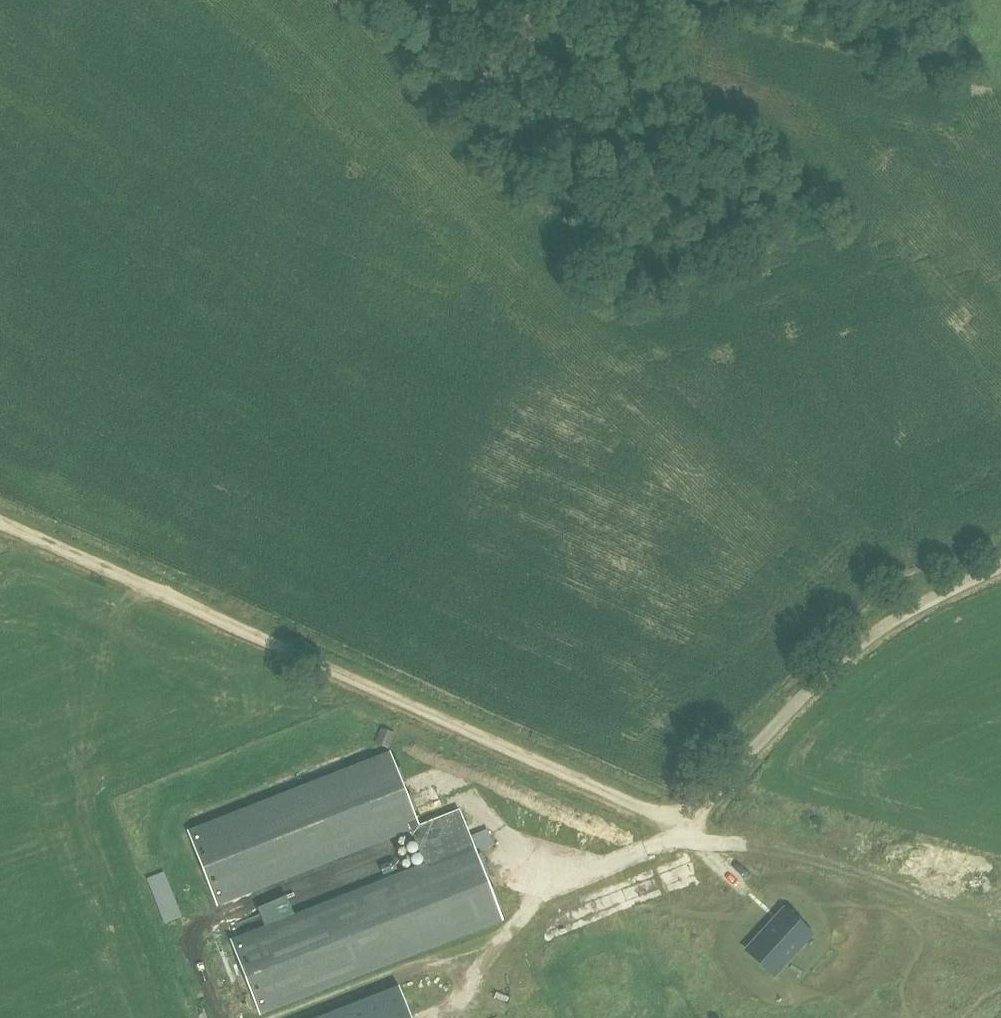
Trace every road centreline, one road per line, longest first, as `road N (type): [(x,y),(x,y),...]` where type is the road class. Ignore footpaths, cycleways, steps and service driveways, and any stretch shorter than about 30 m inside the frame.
road 1 (track): [(1000,571),(951,593),(841,670),(694,831),(0,526)]

